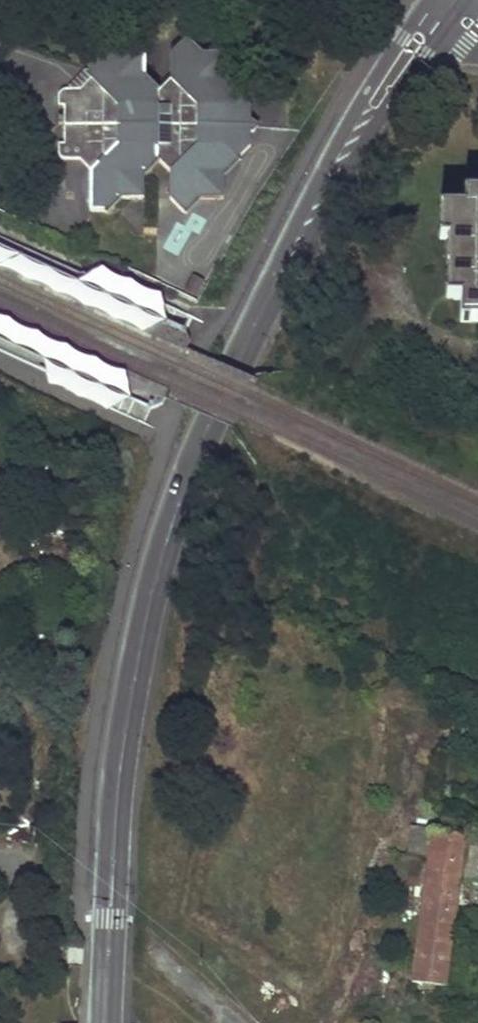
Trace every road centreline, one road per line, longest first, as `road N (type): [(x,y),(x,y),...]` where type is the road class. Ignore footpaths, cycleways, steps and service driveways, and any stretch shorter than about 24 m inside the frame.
road 1 (tertiary): [(105,1022),(118,767),(171,523),(297,242),(356,132),(447,0)]

